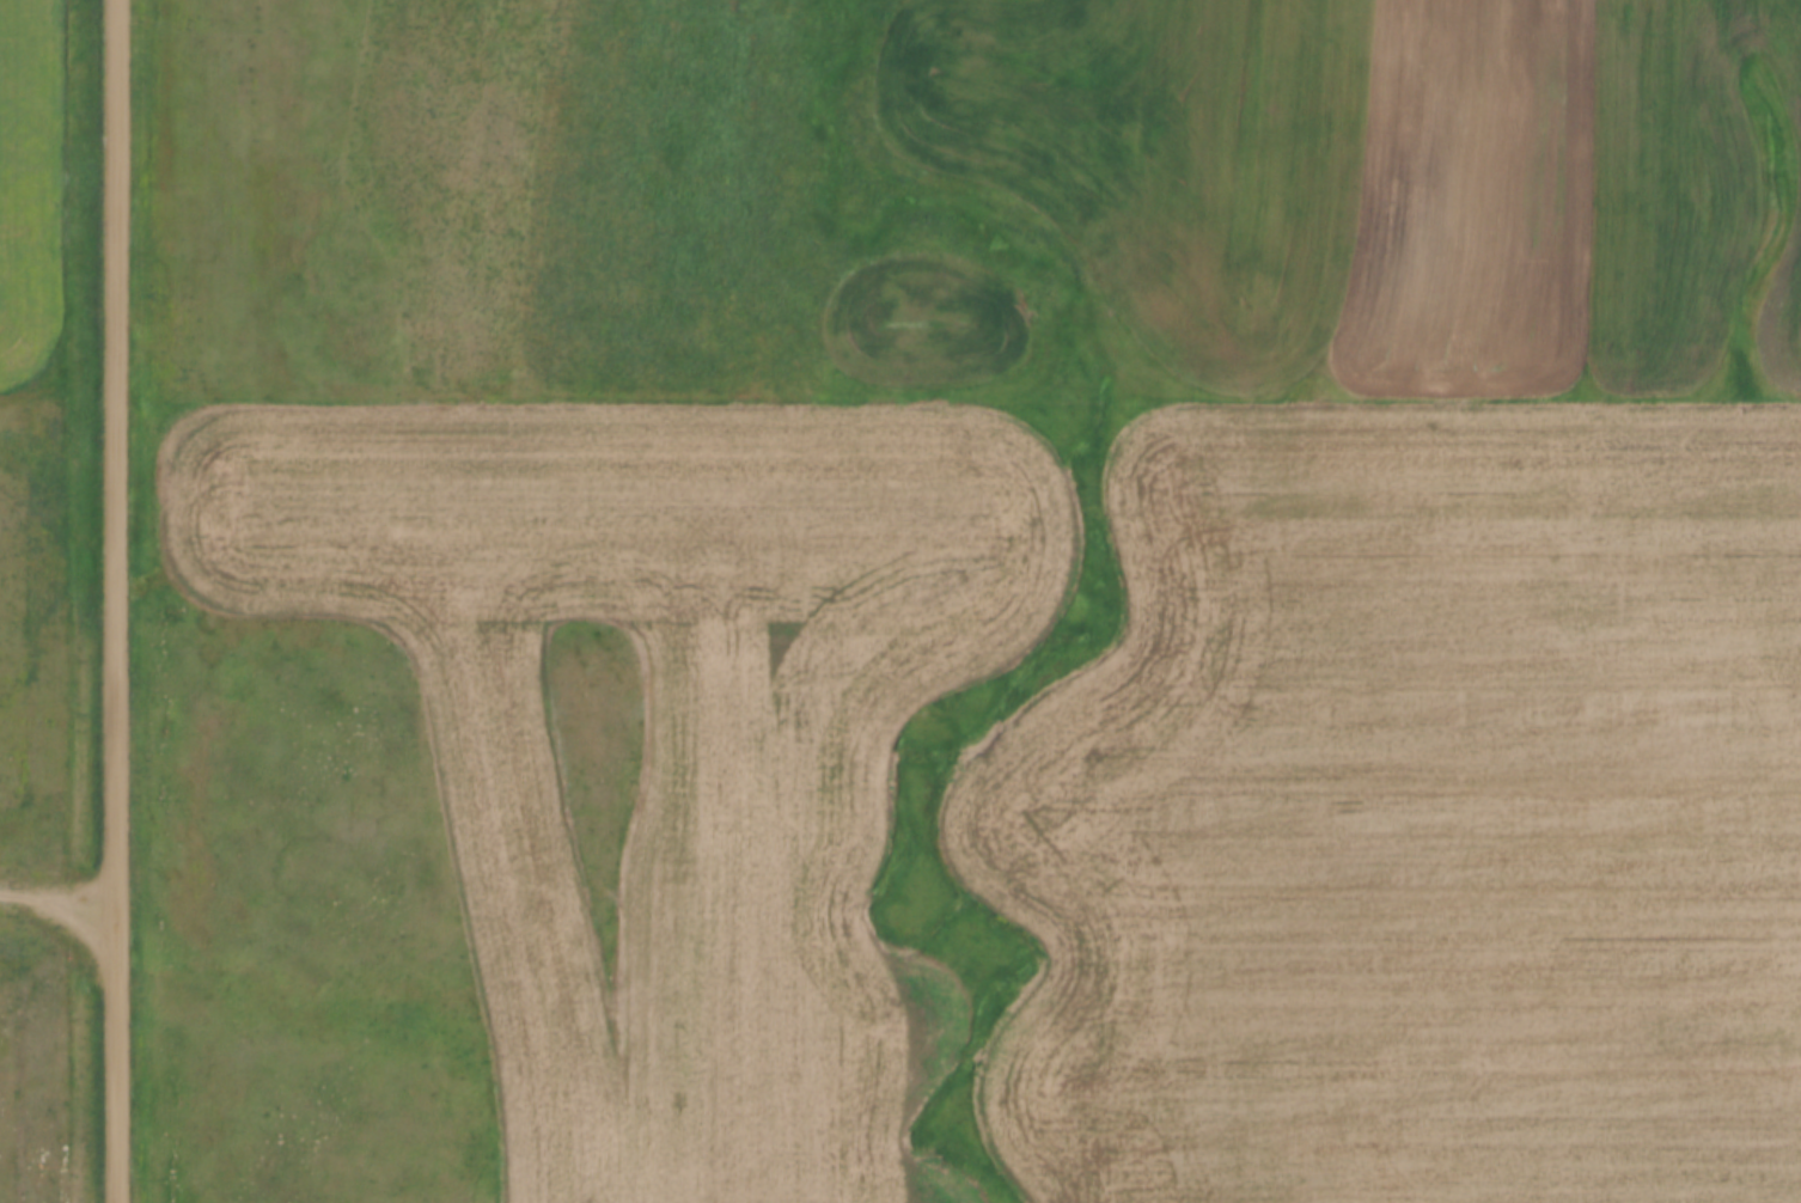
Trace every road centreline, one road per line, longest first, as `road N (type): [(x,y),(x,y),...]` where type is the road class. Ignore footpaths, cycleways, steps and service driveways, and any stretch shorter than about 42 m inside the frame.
road 1 (residential): [(119,0),(117,1202)]

